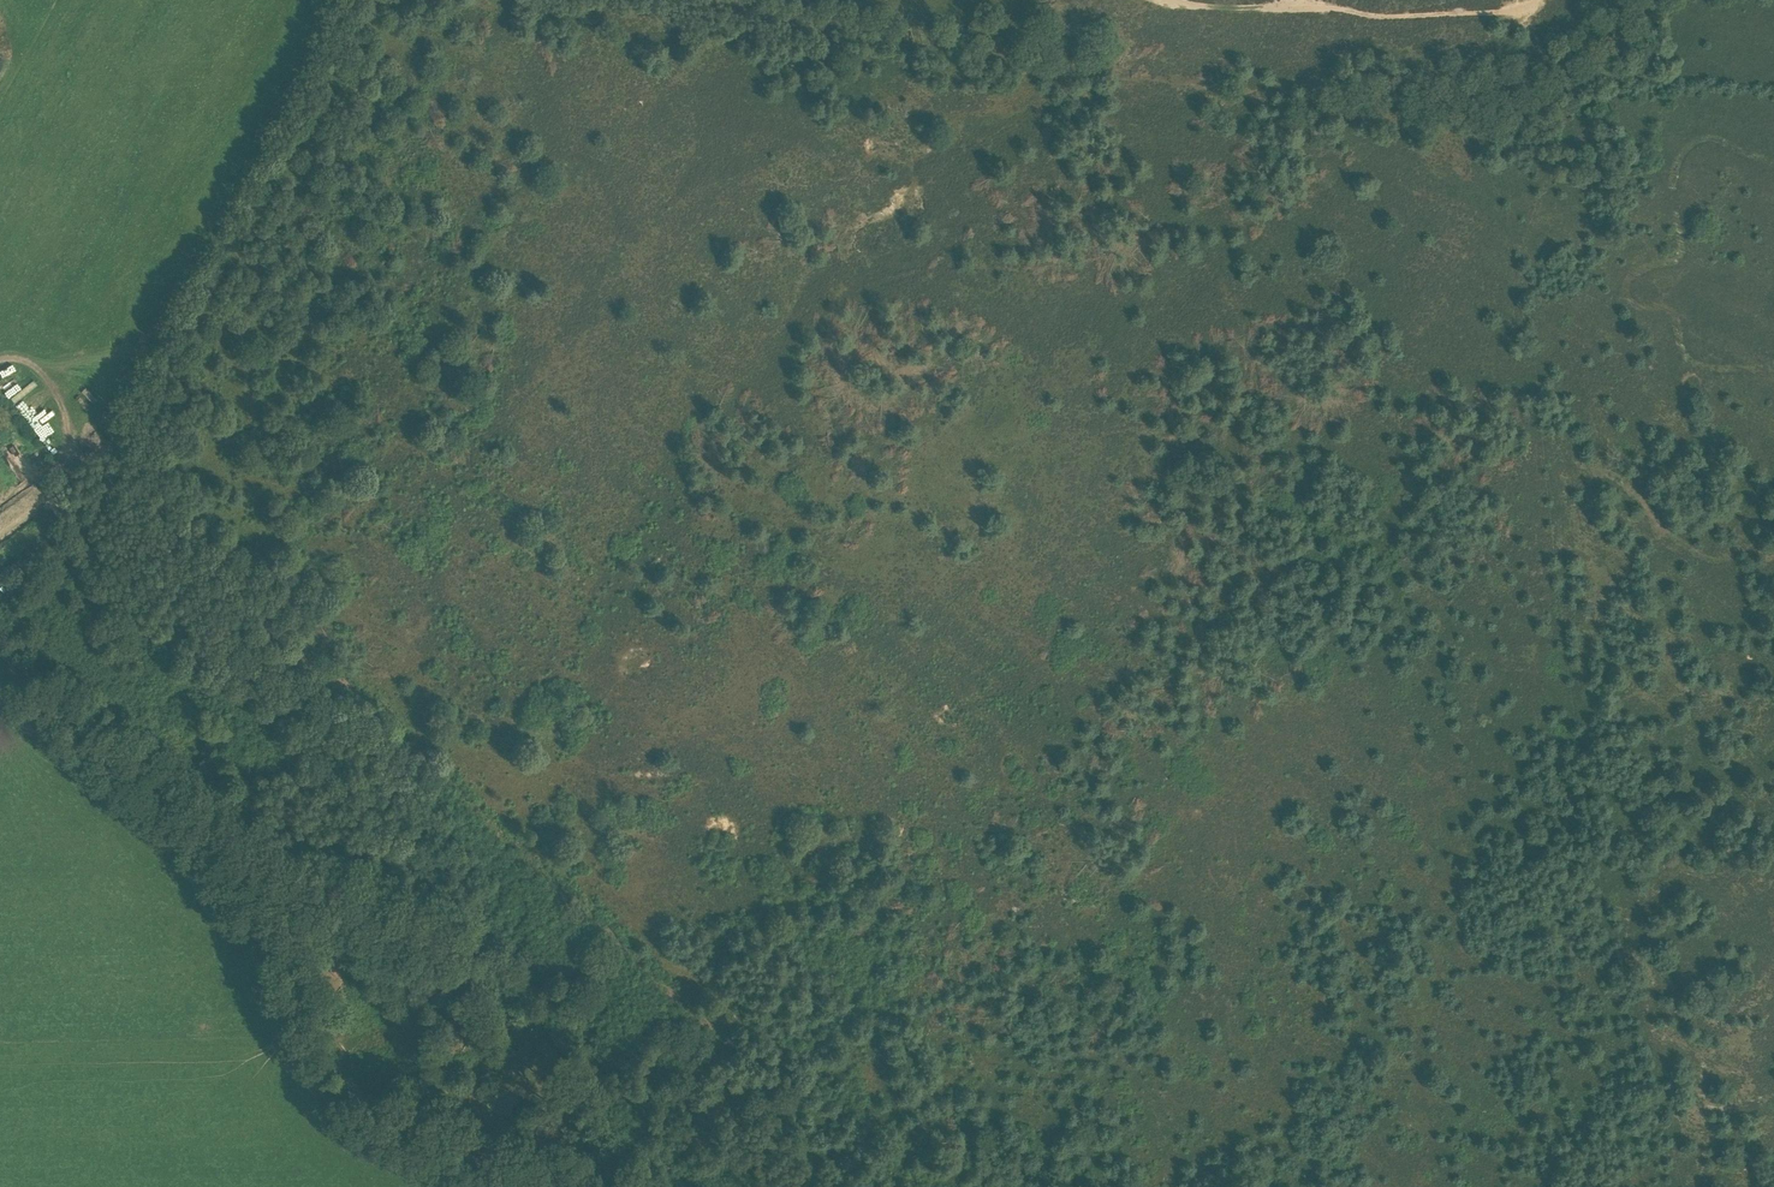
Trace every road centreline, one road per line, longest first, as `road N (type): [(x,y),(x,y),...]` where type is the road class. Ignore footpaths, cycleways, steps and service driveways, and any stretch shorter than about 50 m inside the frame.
road 1 (track): [(460,1186),(341,1127),(198,874),(0,698)]
road 2 (track): [(229,858),(361,910),(454,960),(529,1046),(614,1186)]
road 3 (track): [(229,858),(324,1047),(364,1104),(446,1149),(548,1186)]
road 4 (track): [(1174,0),(1387,16),(1515,9),(1536,0)]

